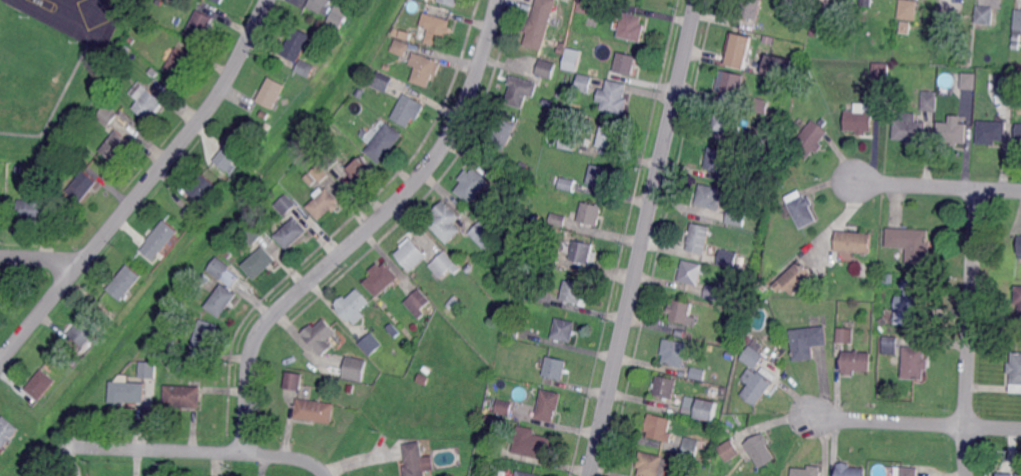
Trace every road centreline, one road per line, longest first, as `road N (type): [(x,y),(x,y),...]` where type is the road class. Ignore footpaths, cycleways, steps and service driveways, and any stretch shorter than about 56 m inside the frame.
road 1 (residential): [(498,0),(446,142),(394,204),(260,330),(251,352),(244,454)]
road 2 (residential): [(697,0),(592,475)]
road 3 (residential): [(269,0),(202,118),(0,362)]
road 4 (residential): [(978,189),(970,475)]
road 5 (residential): [(321,469),(292,458),(64,447)]
road 6 (residential): [(1020,429),(812,417)]
road 7 (residential): [(1020,191),(856,181)]

